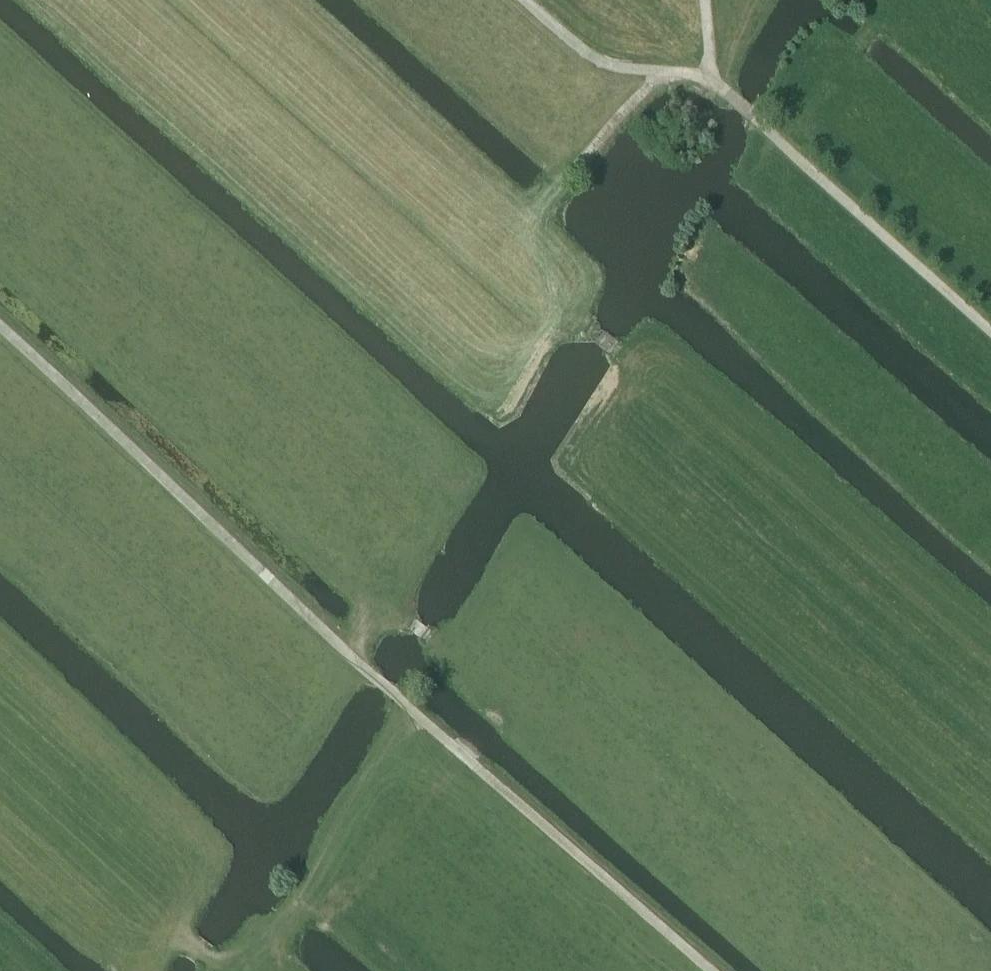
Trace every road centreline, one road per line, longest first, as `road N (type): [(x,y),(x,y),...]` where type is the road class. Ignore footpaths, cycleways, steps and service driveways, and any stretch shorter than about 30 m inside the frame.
road 1 (track): [(713,970),(366,670),(0,329)]
road 2 (track): [(990,331),(729,96),(695,74),(605,64),(526,0)]
road 3 (track): [(669,71),(576,169)]

